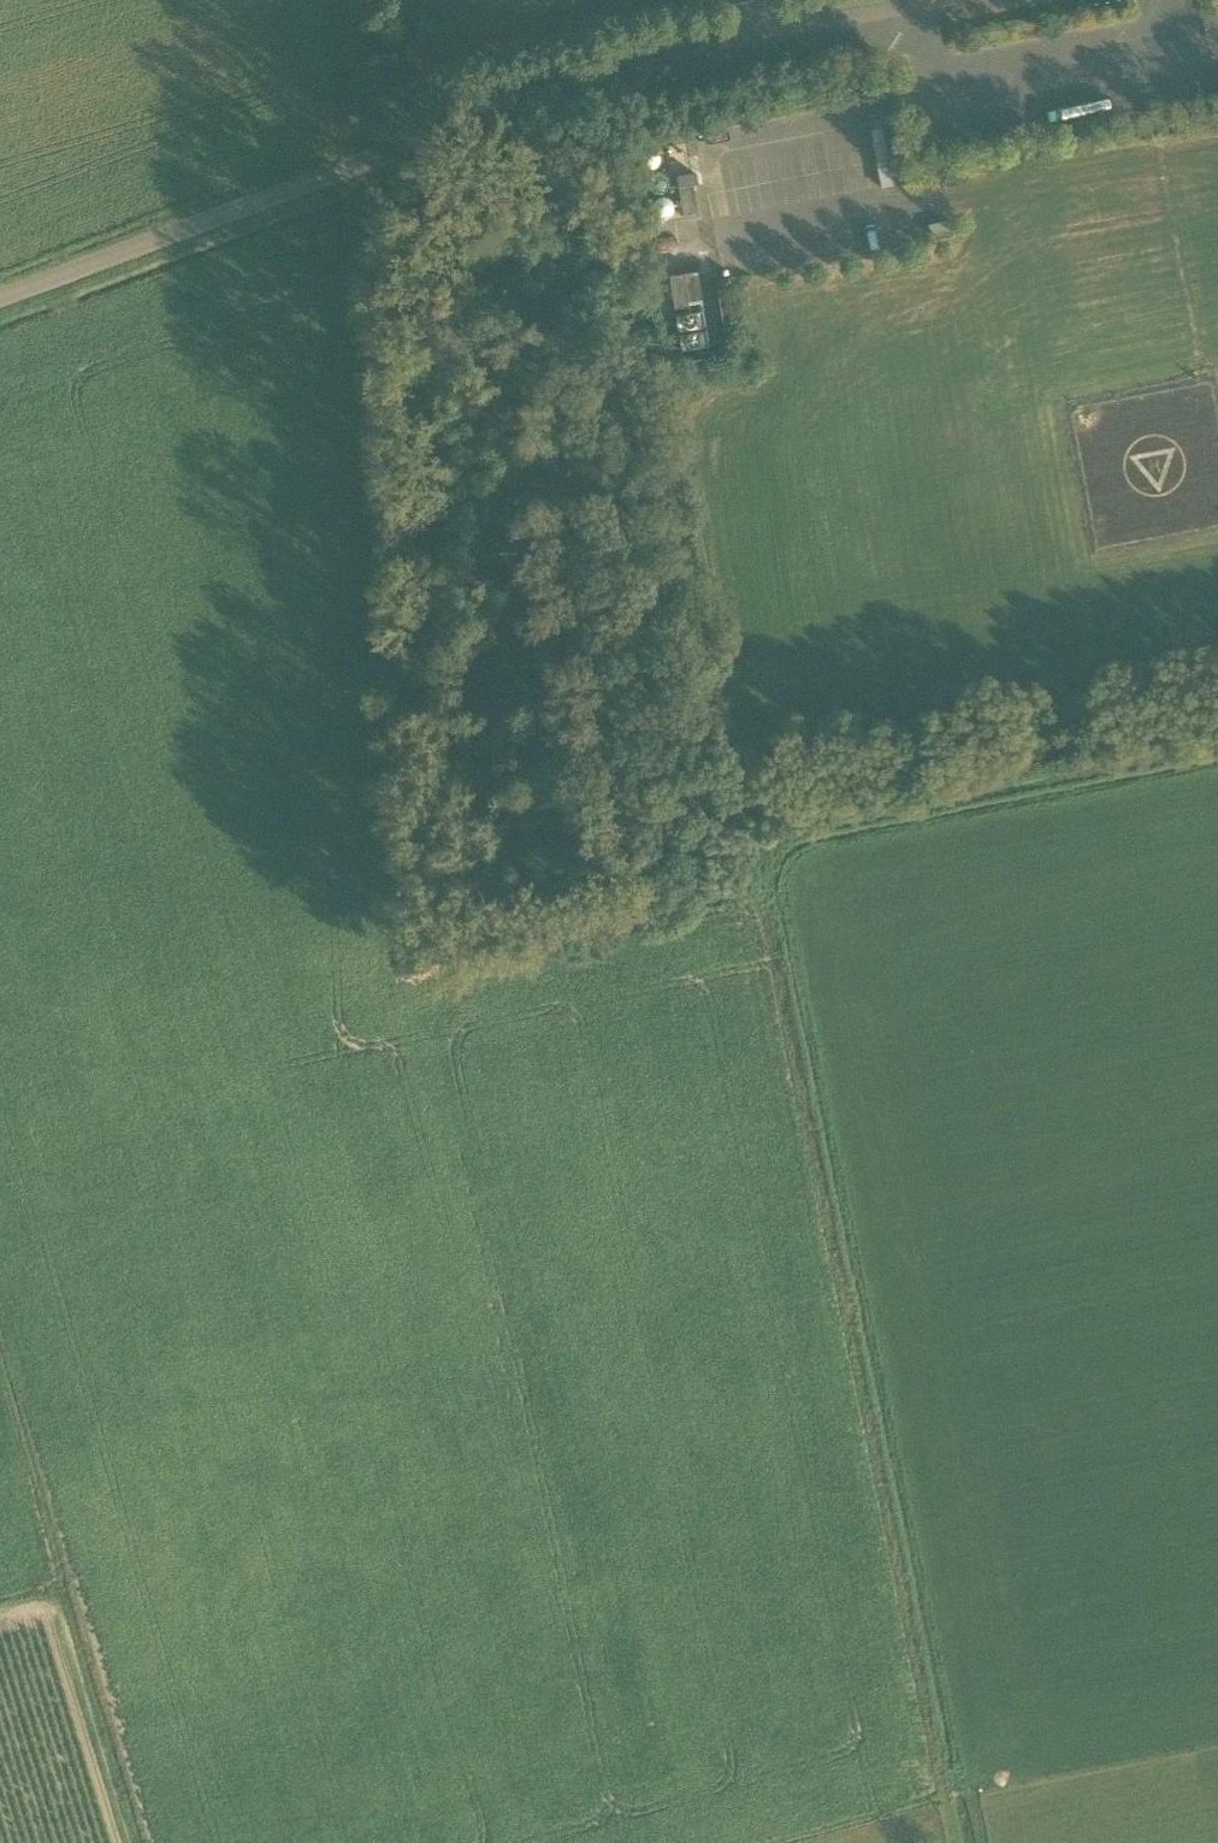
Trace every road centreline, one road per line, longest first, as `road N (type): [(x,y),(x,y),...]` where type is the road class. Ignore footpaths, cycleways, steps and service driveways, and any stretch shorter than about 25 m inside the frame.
road 1 (unclassified): [(948,0),(618,73),(0,300)]

